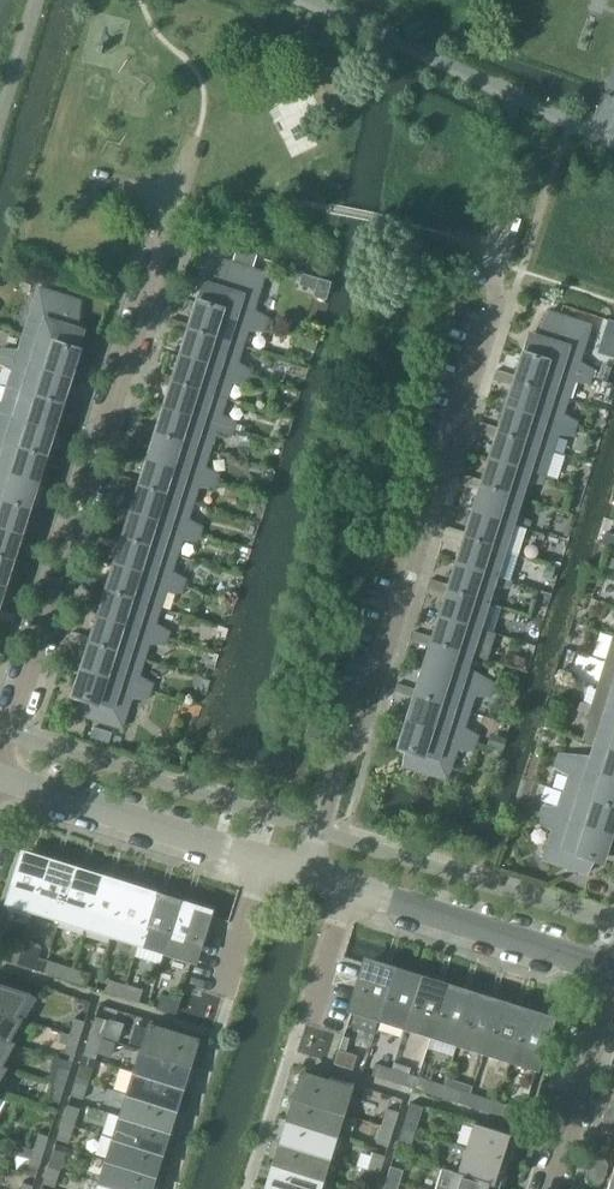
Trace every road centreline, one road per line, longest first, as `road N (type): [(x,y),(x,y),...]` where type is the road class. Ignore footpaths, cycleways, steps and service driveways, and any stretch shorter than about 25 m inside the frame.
road 1 (residential): [(312,877),(507,268)]
road 2 (residential): [(0,738),(167,203)]
road 3 (unclassified): [(298,0),(613,145)]
road 4 (residential): [(167,1188),(263,863)]
road 5 (residential): [(250,1188),(348,889)]
road 6 (tertiary): [(613,974),(348,889)]
road 7 (tertiary): [(263,863),(0,779)]
road 8 (residential): [(613,978),(550,1188)]

